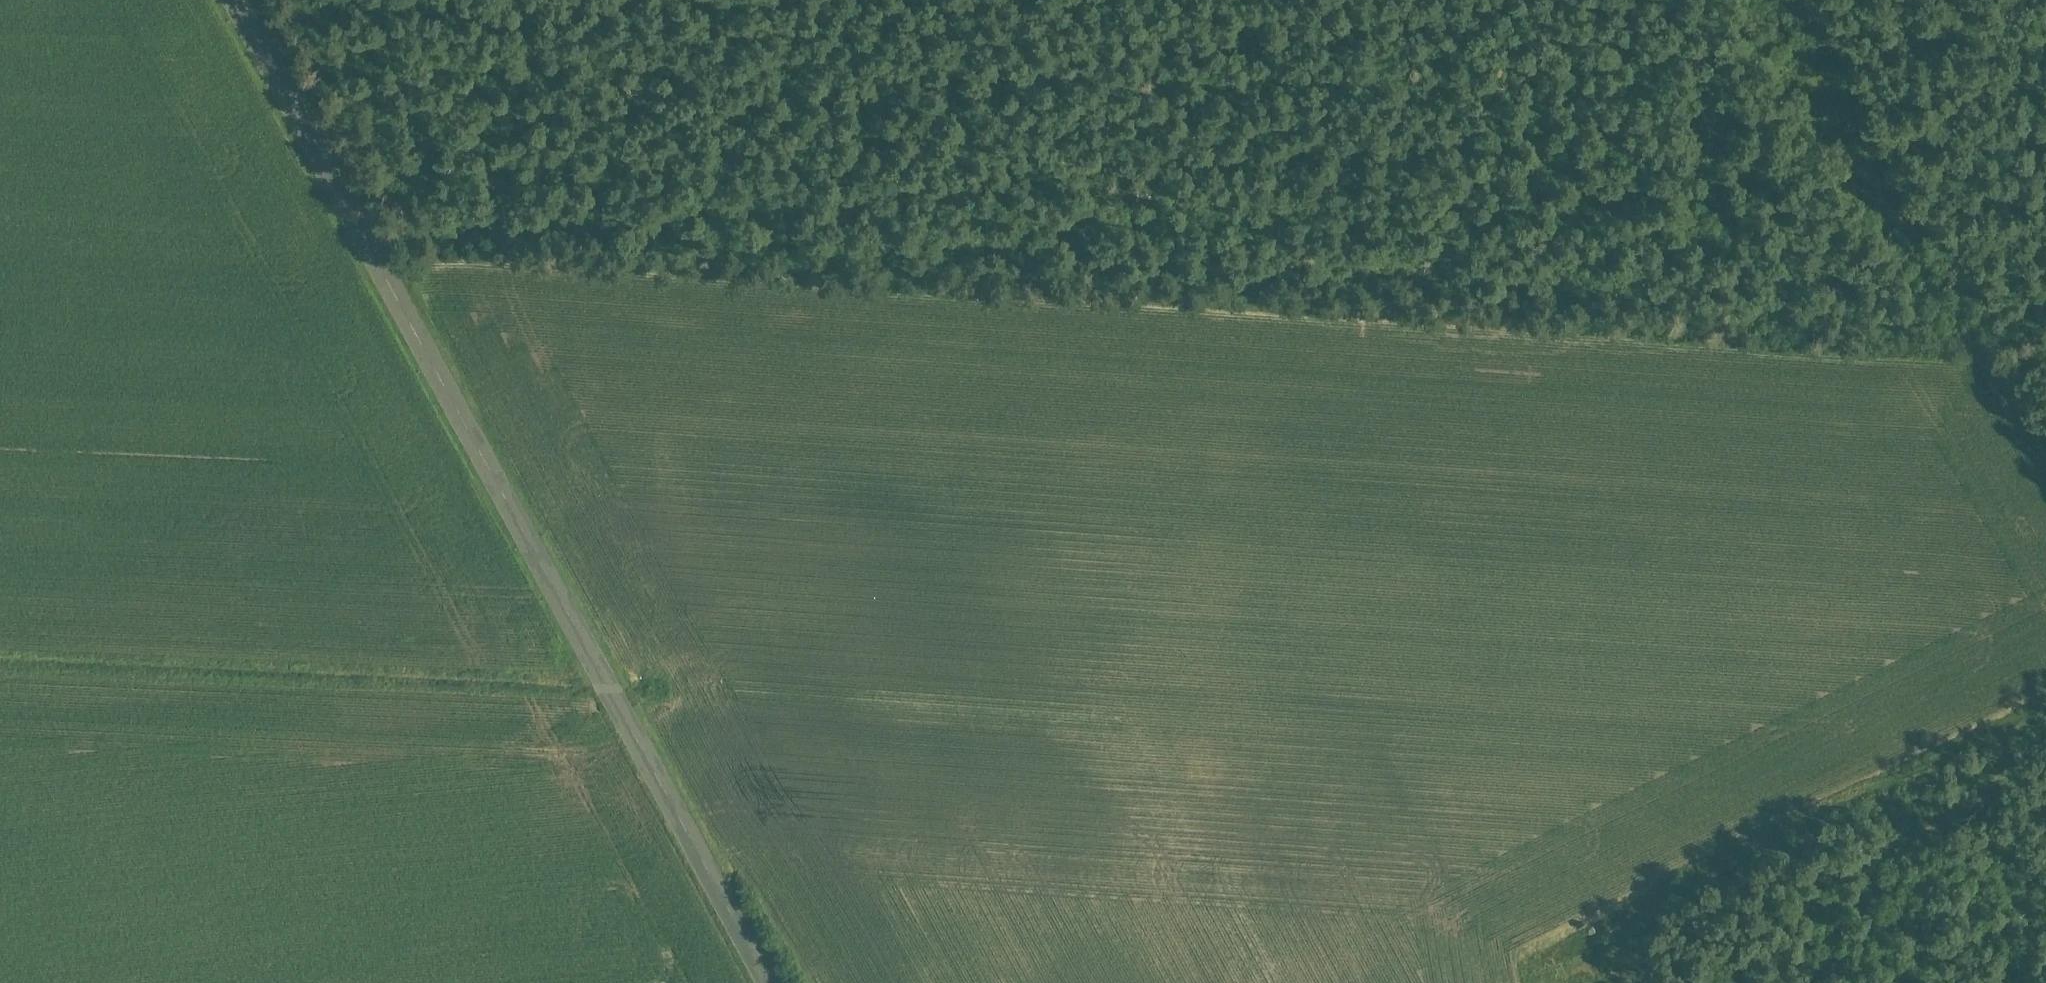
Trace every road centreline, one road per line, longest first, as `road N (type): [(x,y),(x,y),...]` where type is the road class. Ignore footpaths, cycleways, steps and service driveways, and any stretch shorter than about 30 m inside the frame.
road 1 (residential): [(233,0),(778,982)]

